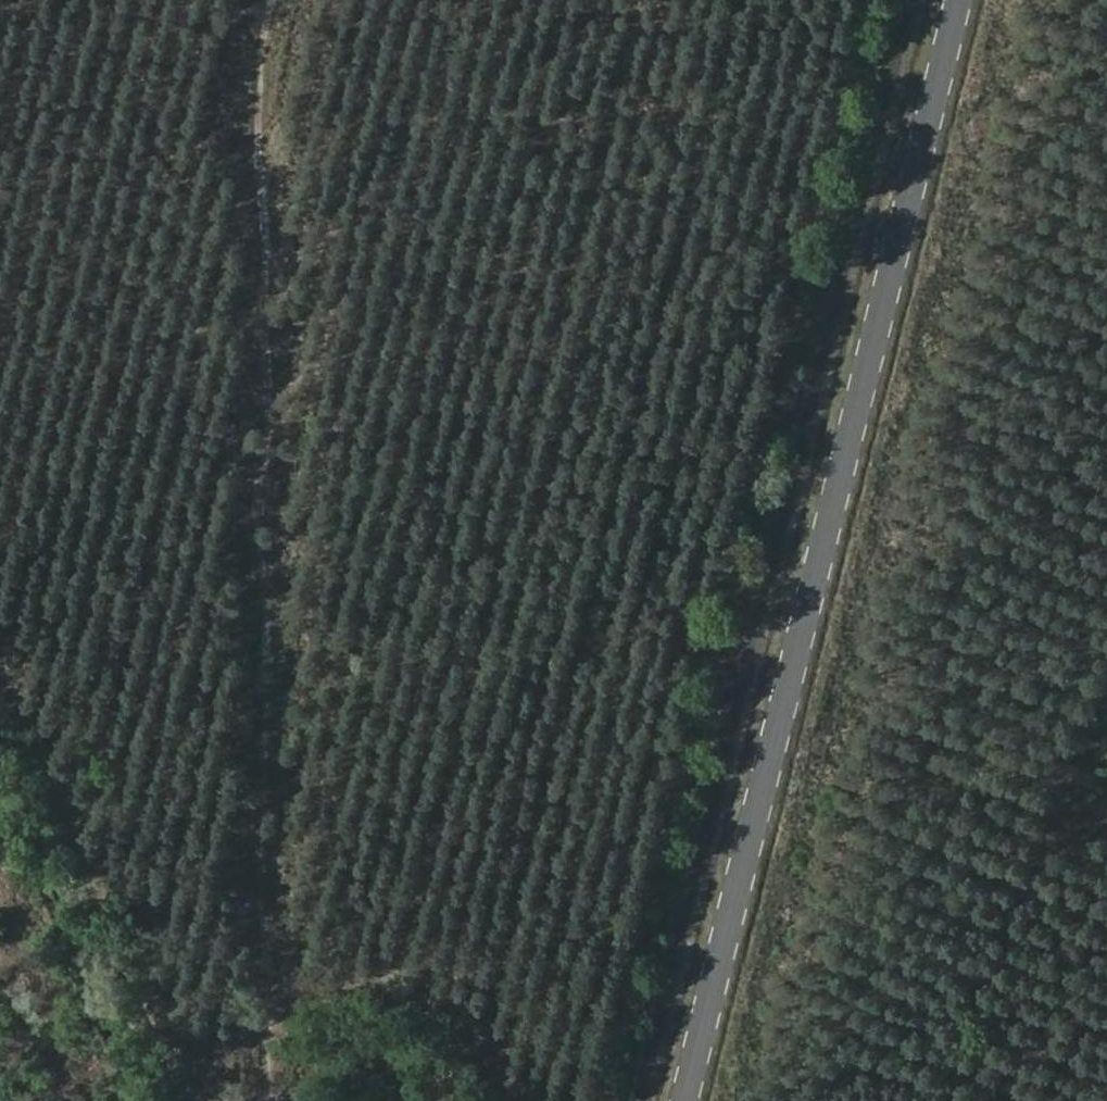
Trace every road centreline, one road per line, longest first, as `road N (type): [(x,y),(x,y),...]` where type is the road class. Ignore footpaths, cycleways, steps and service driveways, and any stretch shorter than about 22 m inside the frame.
road 1 (secondary): [(954,0),(684,1100)]
road 2 (track): [(273,0),(259,133),(266,442),(253,508),(266,602),(264,1100)]

